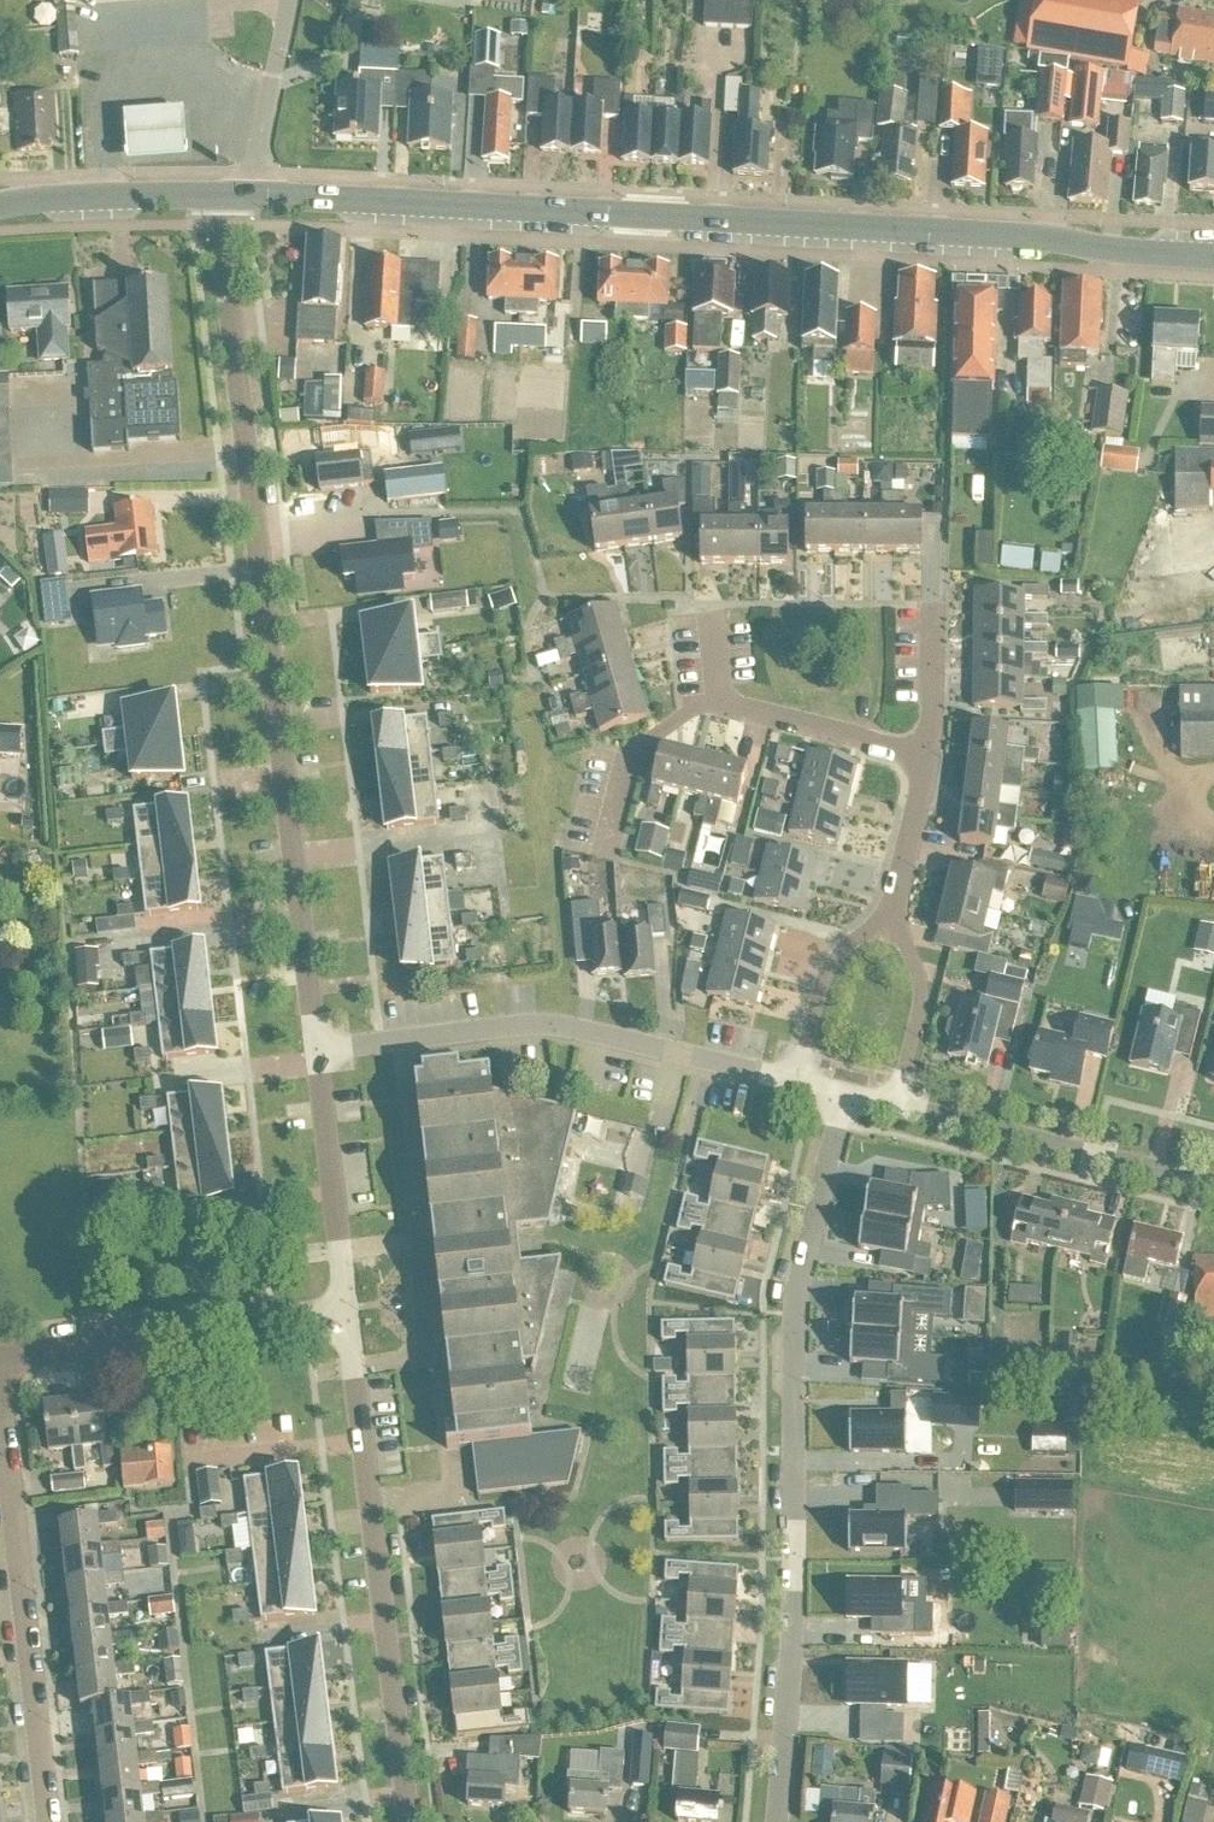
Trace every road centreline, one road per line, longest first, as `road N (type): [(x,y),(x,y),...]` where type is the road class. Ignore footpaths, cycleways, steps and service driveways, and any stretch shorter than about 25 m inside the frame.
road 1 (primary): [(1213,254),(238,202)]
road 2 (unclassified): [(310,1048),(234,361),(225,245),(238,202)]
road 3 (residential): [(778,1821),(794,1611),(795,1315),(846,1094)]
road 4 (unclassified): [(407,1821),(347,1313)]
road 5 (residential): [(796,1080),(553,1025),(310,1048)]
road 6 (residential): [(53,1821),(0,1375)]
road 7 (unclassified): [(0,1357),(347,1313)]
road 8 (residential): [(1213,1186),(895,1104)]
road 9 (residential): [(926,756),(720,705),(708,607)]
road 10 (unclassified): [(347,1313),(310,1048)]
road 11 (primary): [(238,202),(0,211)]
road 12 (unclassified): [(238,202),(252,175),(290,0)]
road 13 (residential): [(796,1080),(821,982),(838,953),(892,924)]
road 14 (residential): [(895,1104),(922,988),(892,924)]
road 15 (residential): [(892,924),(926,756)]
road 16 (residential): [(926,756),(936,723),(932,607)]

